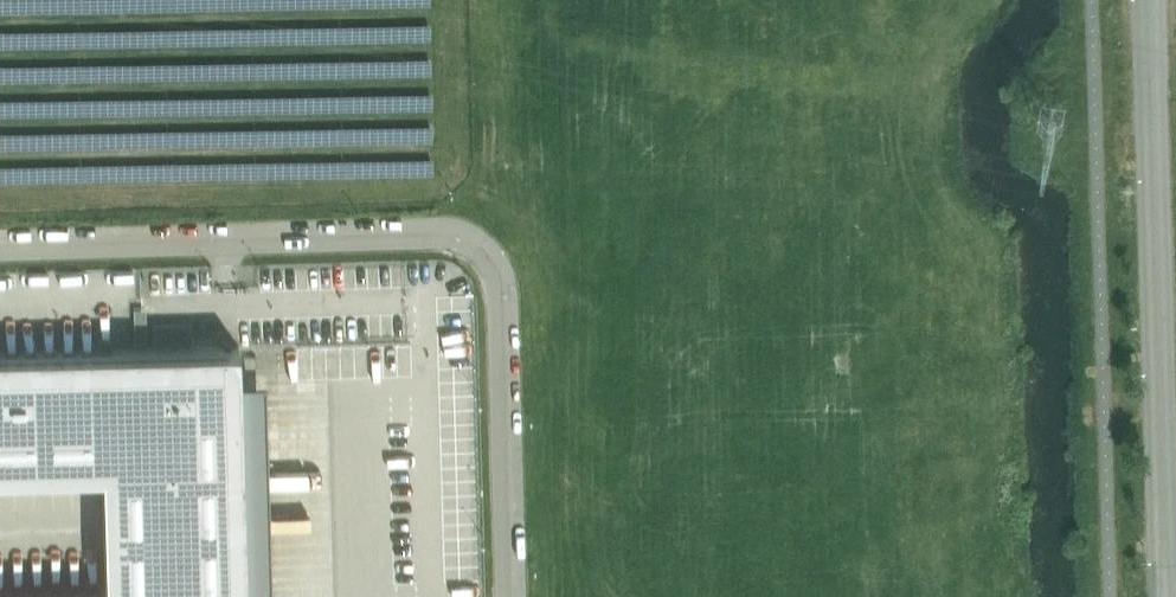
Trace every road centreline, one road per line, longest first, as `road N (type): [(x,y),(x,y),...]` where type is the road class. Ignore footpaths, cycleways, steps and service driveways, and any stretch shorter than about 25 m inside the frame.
road 1 (unclassified): [(510,596),(501,292),(482,250),(434,233),(0,246)]
road 2 (tertiary): [(1150,0),(1165,553)]

